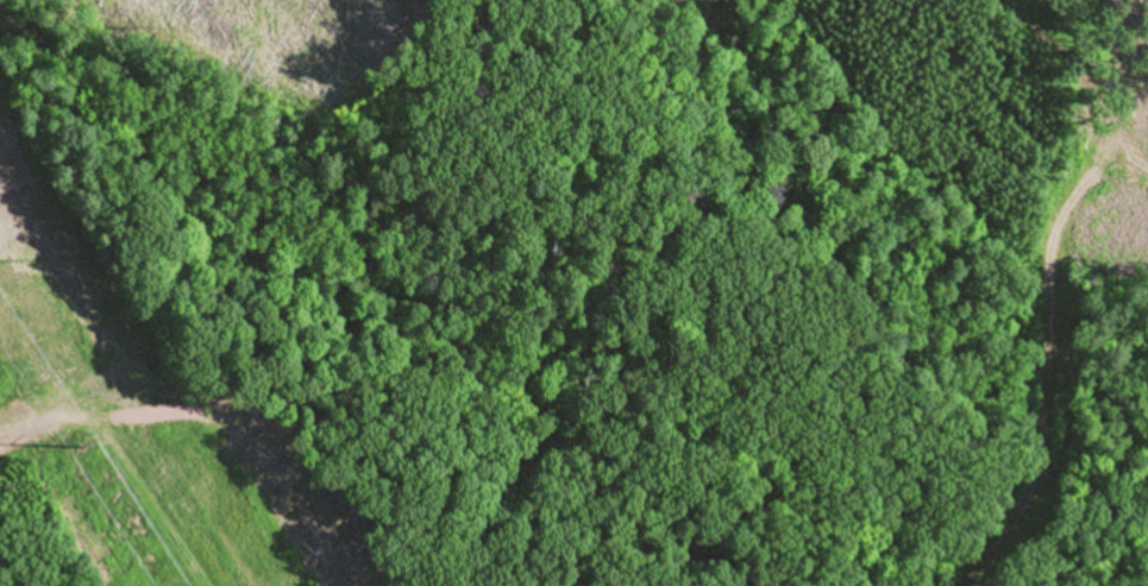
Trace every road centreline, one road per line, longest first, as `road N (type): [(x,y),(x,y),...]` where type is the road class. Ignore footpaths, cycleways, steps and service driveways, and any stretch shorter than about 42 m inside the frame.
road 1 (track): [(218,585),(106,426),(77,417),(45,421),(0,445)]

